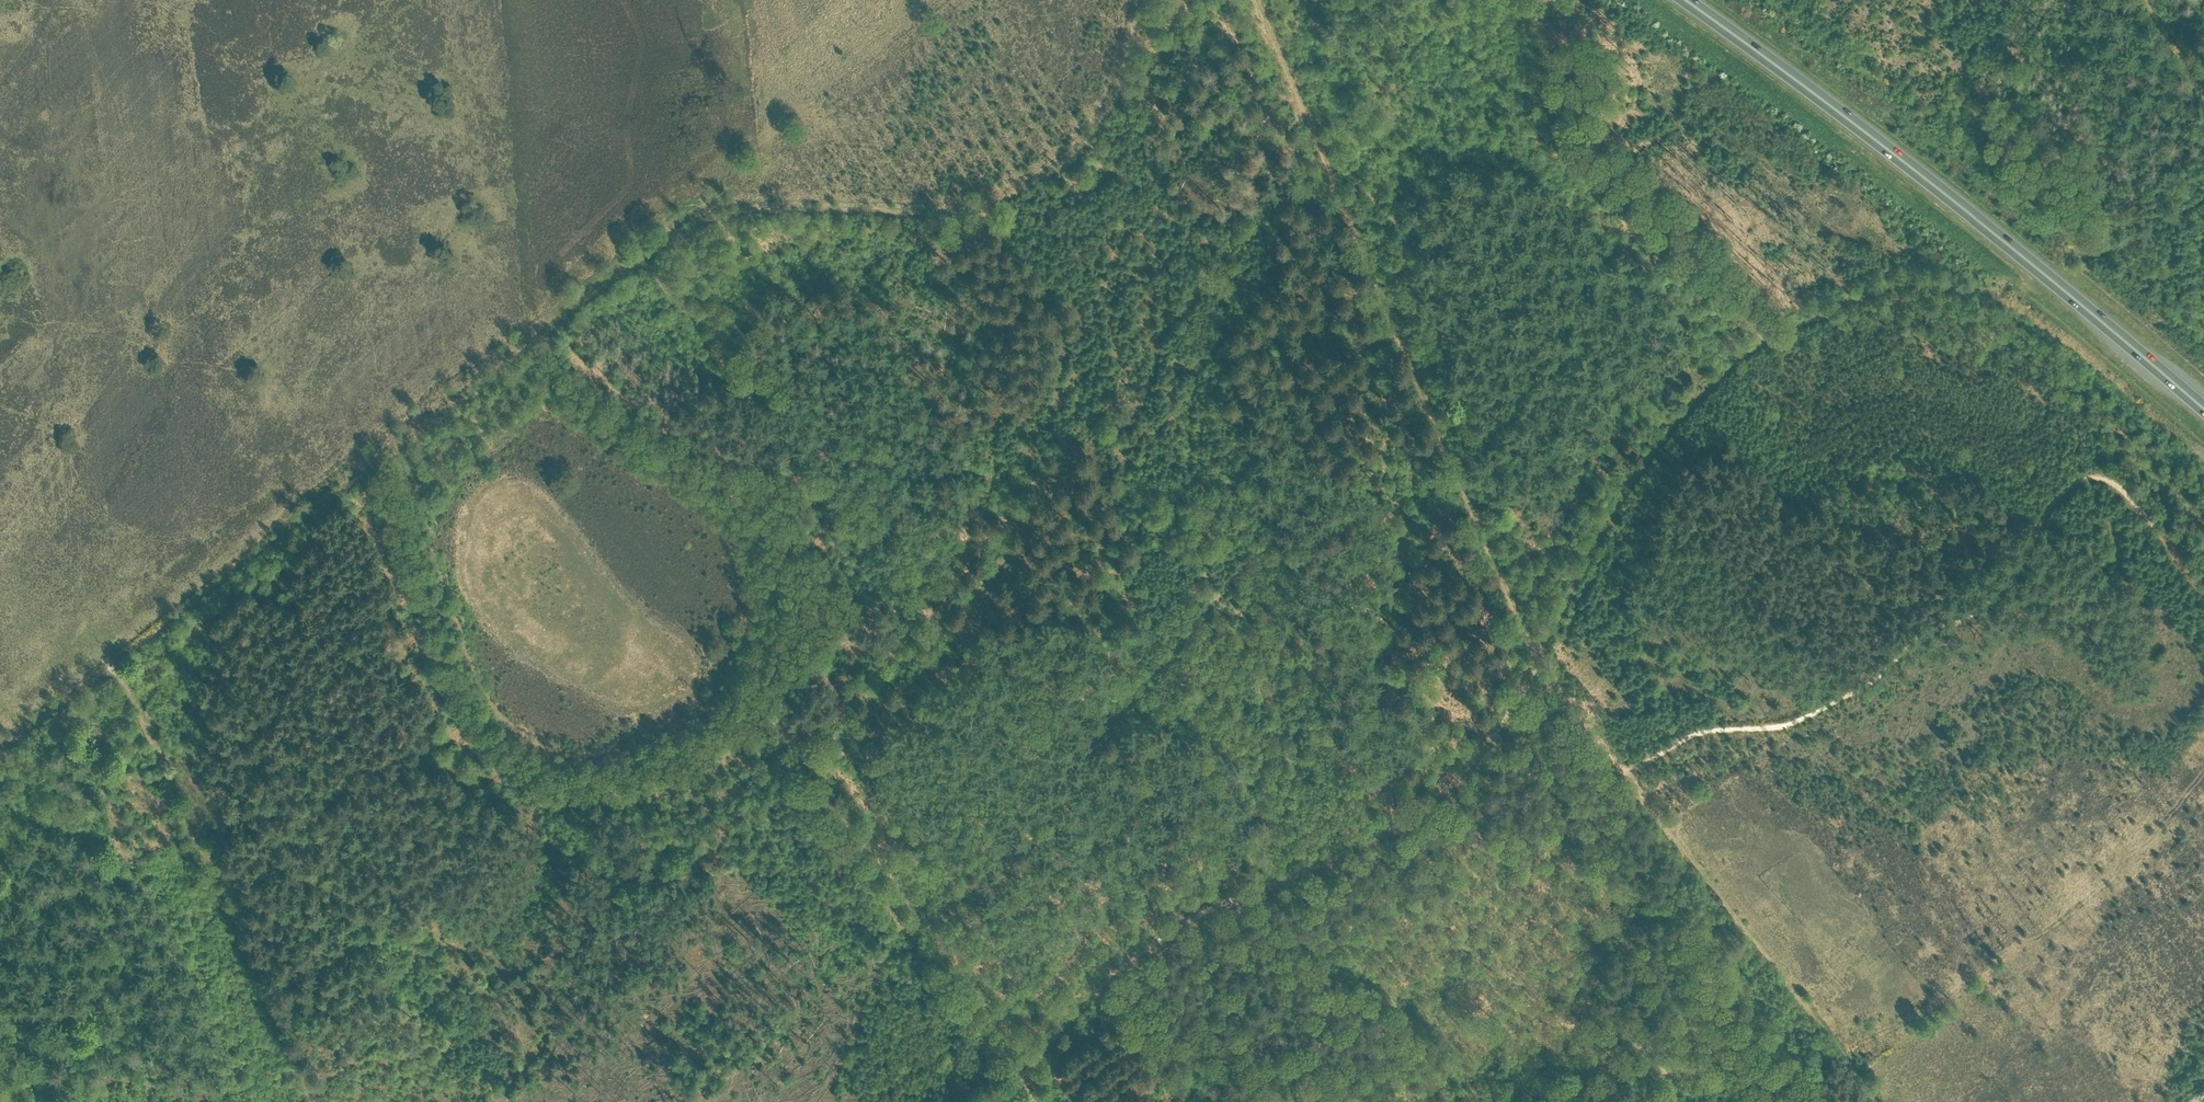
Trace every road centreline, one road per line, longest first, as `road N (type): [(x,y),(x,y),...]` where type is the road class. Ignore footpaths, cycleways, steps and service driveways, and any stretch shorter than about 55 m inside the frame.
road 1 (track): [(1254,0),(1538,662),(1626,774)]
road 2 (trunk): [(2203,408),(1975,217),(1685,0)]
road 3 (track): [(650,257),(696,223),(744,206),(965,209),(1032,187),(1089,146),(1119,103),(1146,0)]
road 4 (track): [(1538,662),(1490,744),(1427,806),(1317,863),(1192,904),(1104,983)]
road 5 (track): [(0,749),(392,449)]
road 6 (track): [(1626,774),(1850,1068)]
road 7 (track): [(392,449),(650,257)]
road 8 (track): [(1104,983),(1024,1075)]

